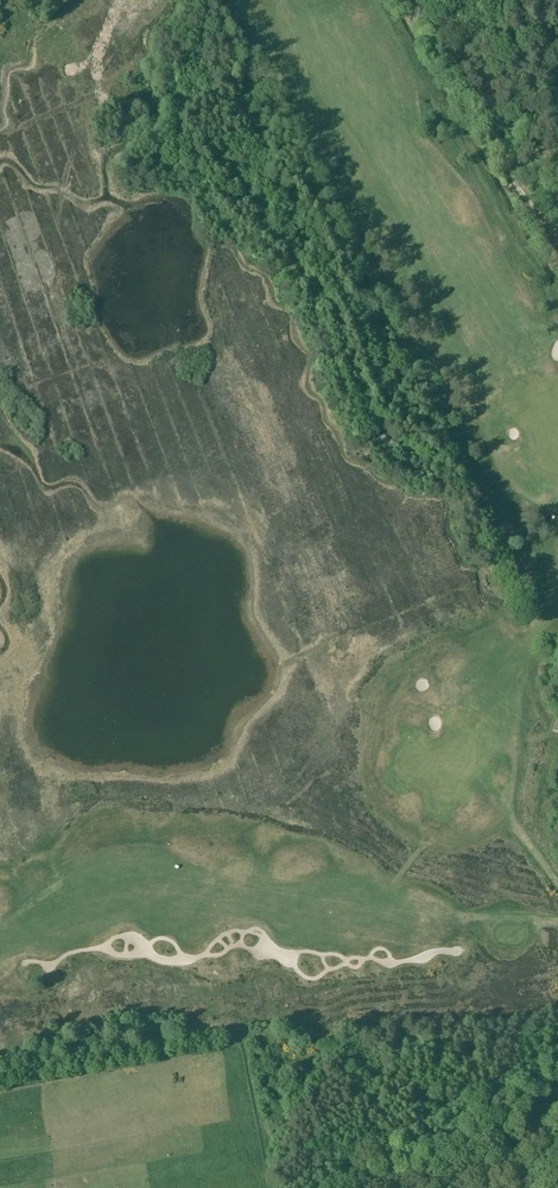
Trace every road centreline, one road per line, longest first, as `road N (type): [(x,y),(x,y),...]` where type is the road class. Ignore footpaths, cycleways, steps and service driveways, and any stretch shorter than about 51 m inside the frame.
road 1 (track): [(557,235),(509,170),(492,92),(443,0)]

